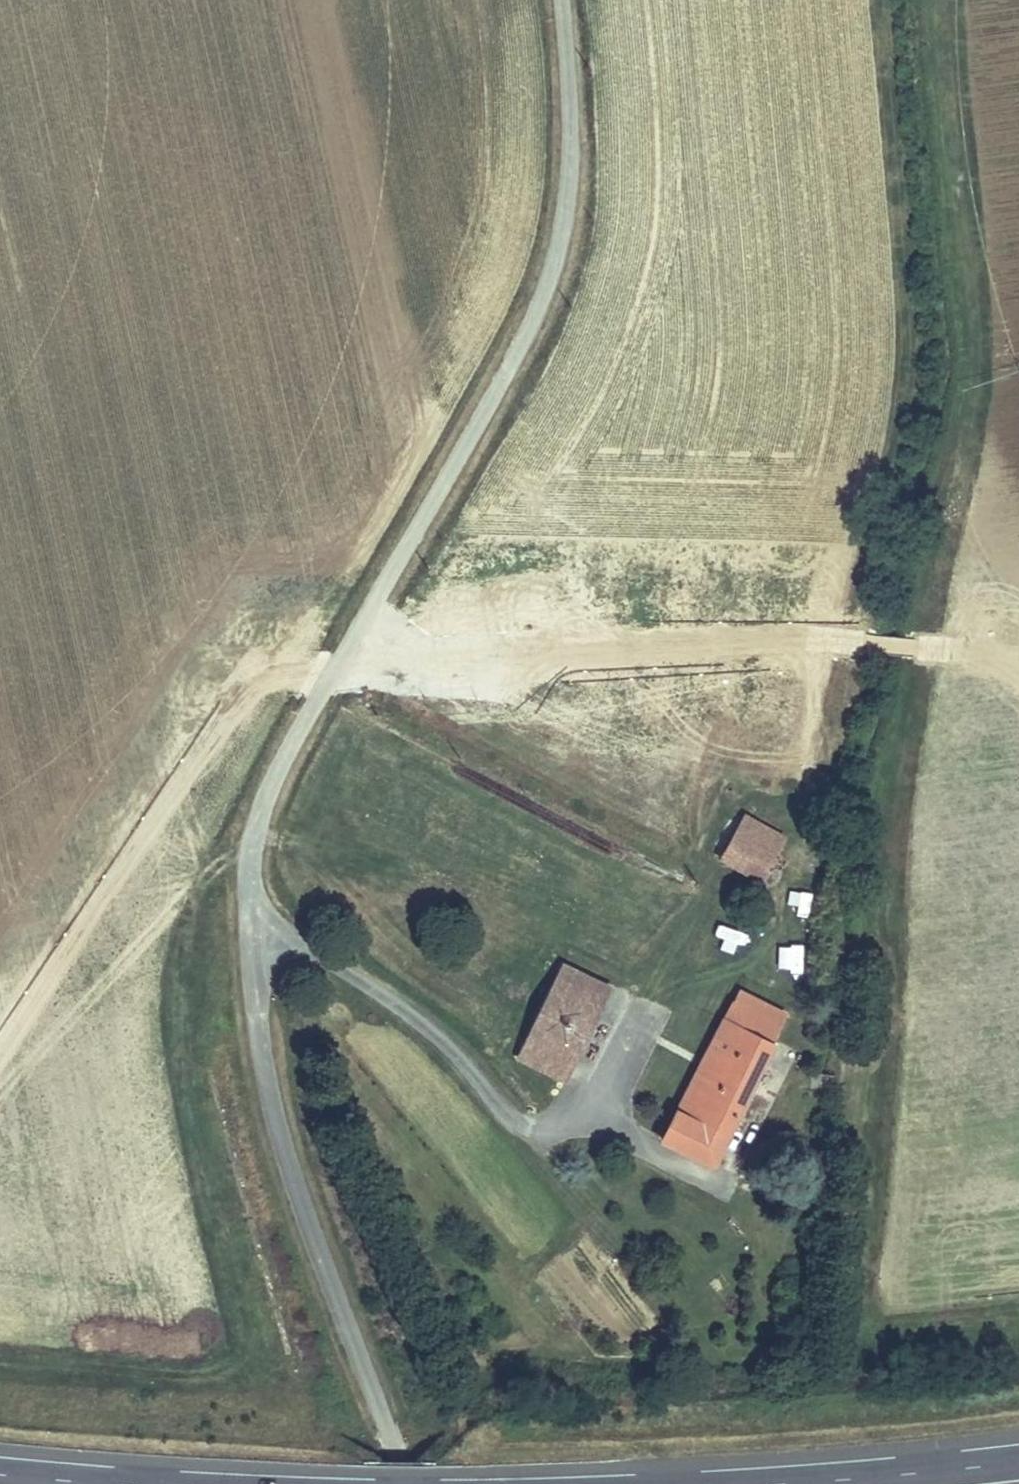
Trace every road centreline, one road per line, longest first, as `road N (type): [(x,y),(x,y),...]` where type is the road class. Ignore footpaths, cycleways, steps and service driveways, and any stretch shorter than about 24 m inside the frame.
road 1 (unclassified): [(405,1483),(265,1067),(247,860),(258,802),(538,304),(563,228),(572,141),(552,0)]
road 2 (motorway): [(1018,1464),(790,1483)]

